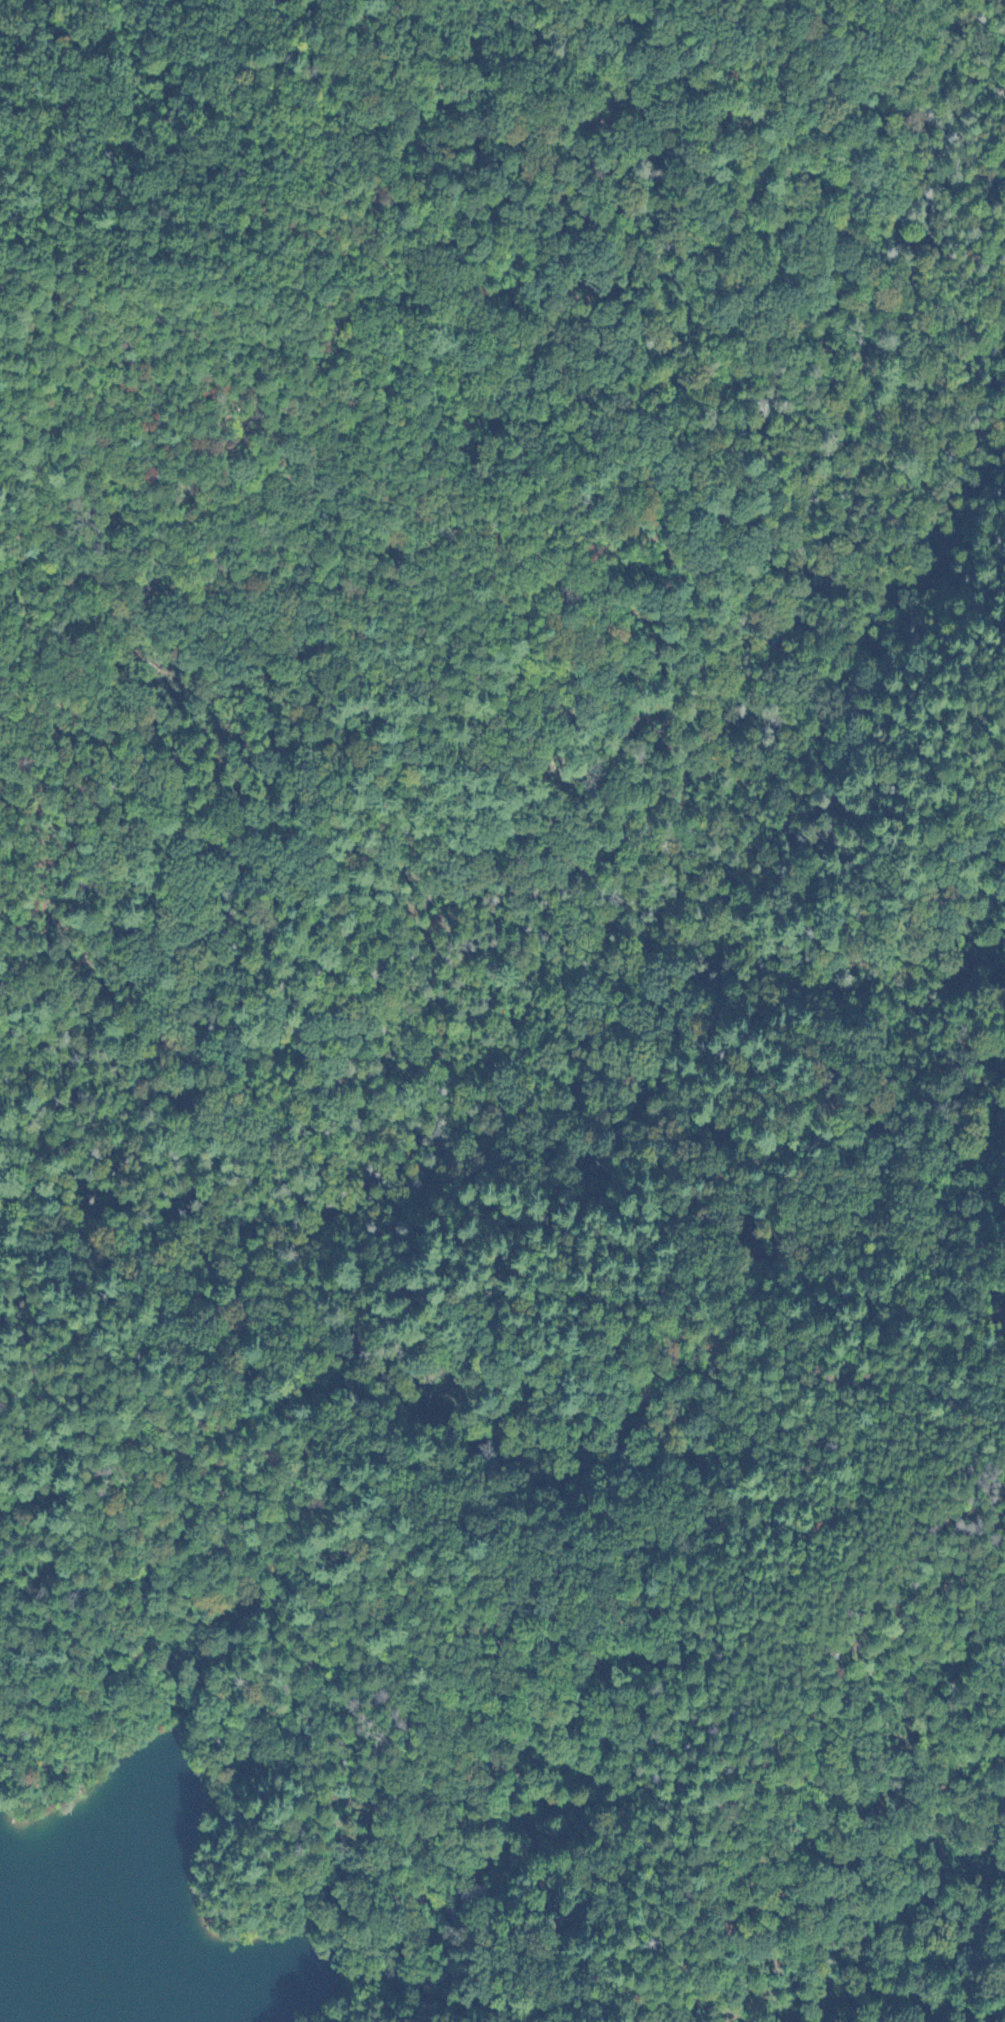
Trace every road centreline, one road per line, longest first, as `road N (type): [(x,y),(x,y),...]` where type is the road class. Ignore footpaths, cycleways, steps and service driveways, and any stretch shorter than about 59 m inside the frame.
road 1 (track): [(407,0),(383,46),(399,310),(459,446),(531,522),(515,694),(447,786),(275,962),(263,1022),(243,974),(263,826),(211,762),(147,890),(39,958),(0,969)]

